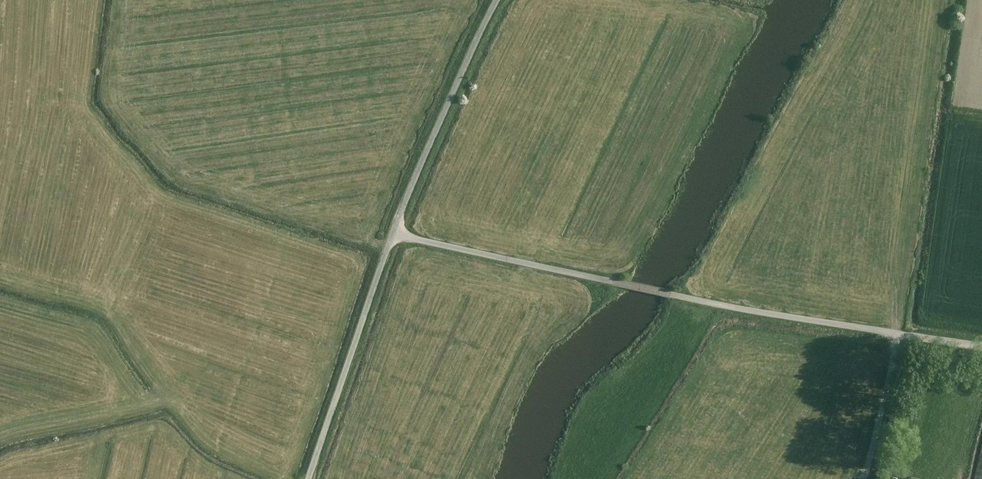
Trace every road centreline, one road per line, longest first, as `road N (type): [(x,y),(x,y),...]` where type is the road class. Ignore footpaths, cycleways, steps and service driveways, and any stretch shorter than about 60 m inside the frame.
road 1 (unclassified): [(392,235),(867,331),(981,346)]
road 2 (unclassified): [(502,0),(392,235)]
road 3 (unclassified): [(392,235),(308,478)]
road 4 (track): [(898,336),(862,478)]

